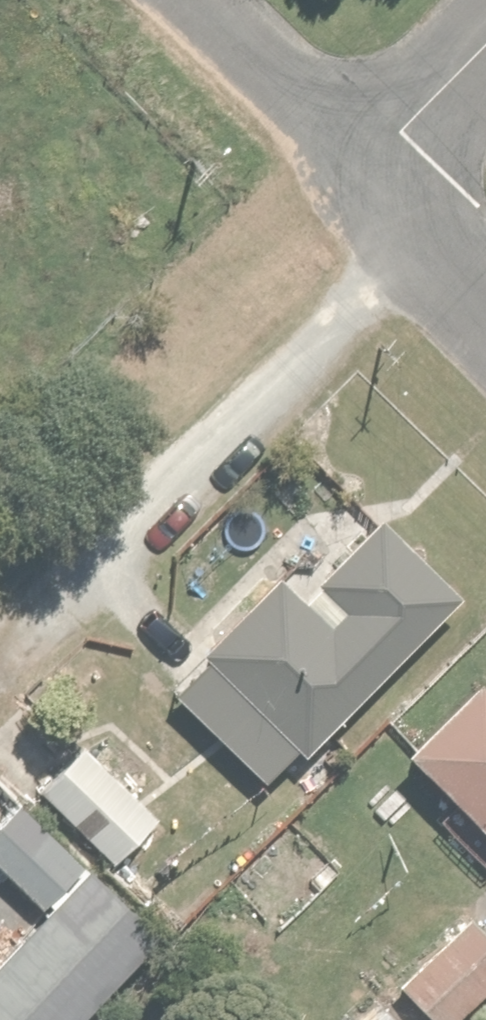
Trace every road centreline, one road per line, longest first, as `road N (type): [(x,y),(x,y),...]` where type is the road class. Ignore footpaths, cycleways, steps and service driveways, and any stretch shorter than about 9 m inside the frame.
road 1 (residential): [(0,667),(350,293),(365,252),(373,159)]
road 2 (residential): [(206,0),(373,159)]
road 3 (residential): [(373,159),(485,273)]
road 4 (residential): [(373,159),(485,46)]

